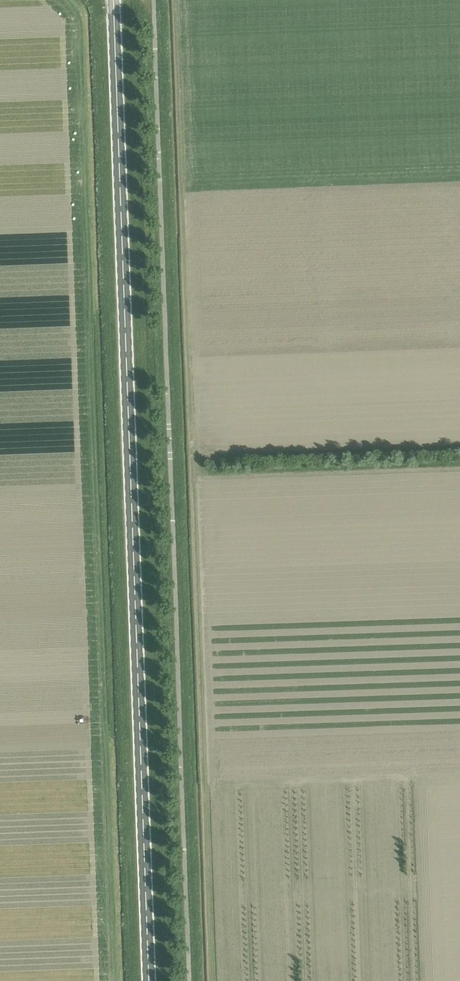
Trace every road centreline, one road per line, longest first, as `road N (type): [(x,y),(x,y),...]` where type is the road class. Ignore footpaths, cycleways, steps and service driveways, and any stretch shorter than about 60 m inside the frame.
road 1 (secondary): [(149,980),(113,0)]

